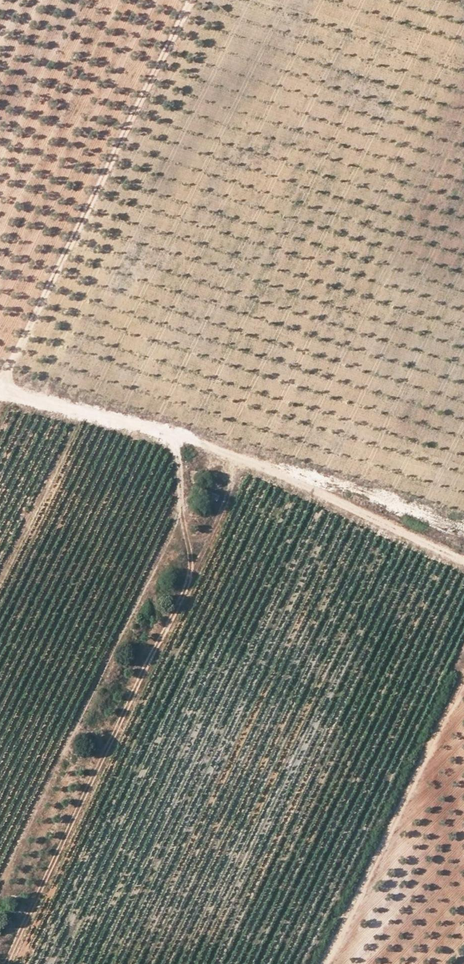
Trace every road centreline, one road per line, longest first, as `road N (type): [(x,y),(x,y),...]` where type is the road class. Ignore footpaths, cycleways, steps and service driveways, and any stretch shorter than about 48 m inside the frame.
road 1 (track): [(0,390),(304,480),(463,561)]
road 2 (track): [(194,0),(34,399)]
road 3 (track): [(328,963),(463,681)]

